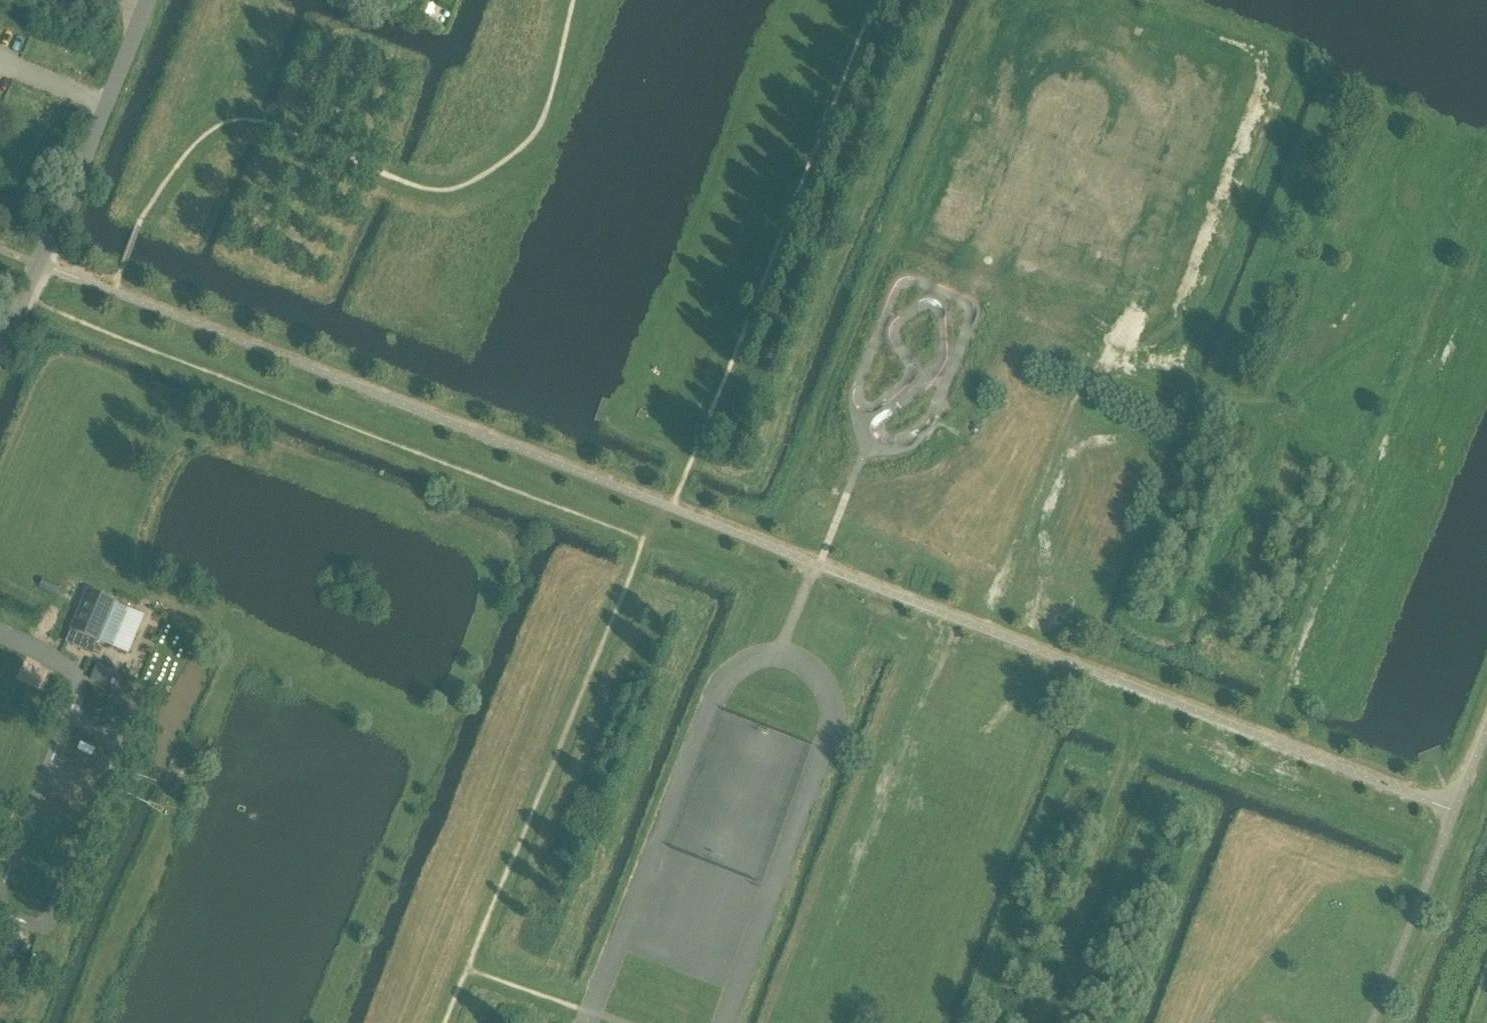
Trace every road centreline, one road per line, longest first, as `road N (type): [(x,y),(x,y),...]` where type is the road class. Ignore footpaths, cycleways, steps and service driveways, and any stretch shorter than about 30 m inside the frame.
road 1 (unclassified): [(0,356),(145,0)]

